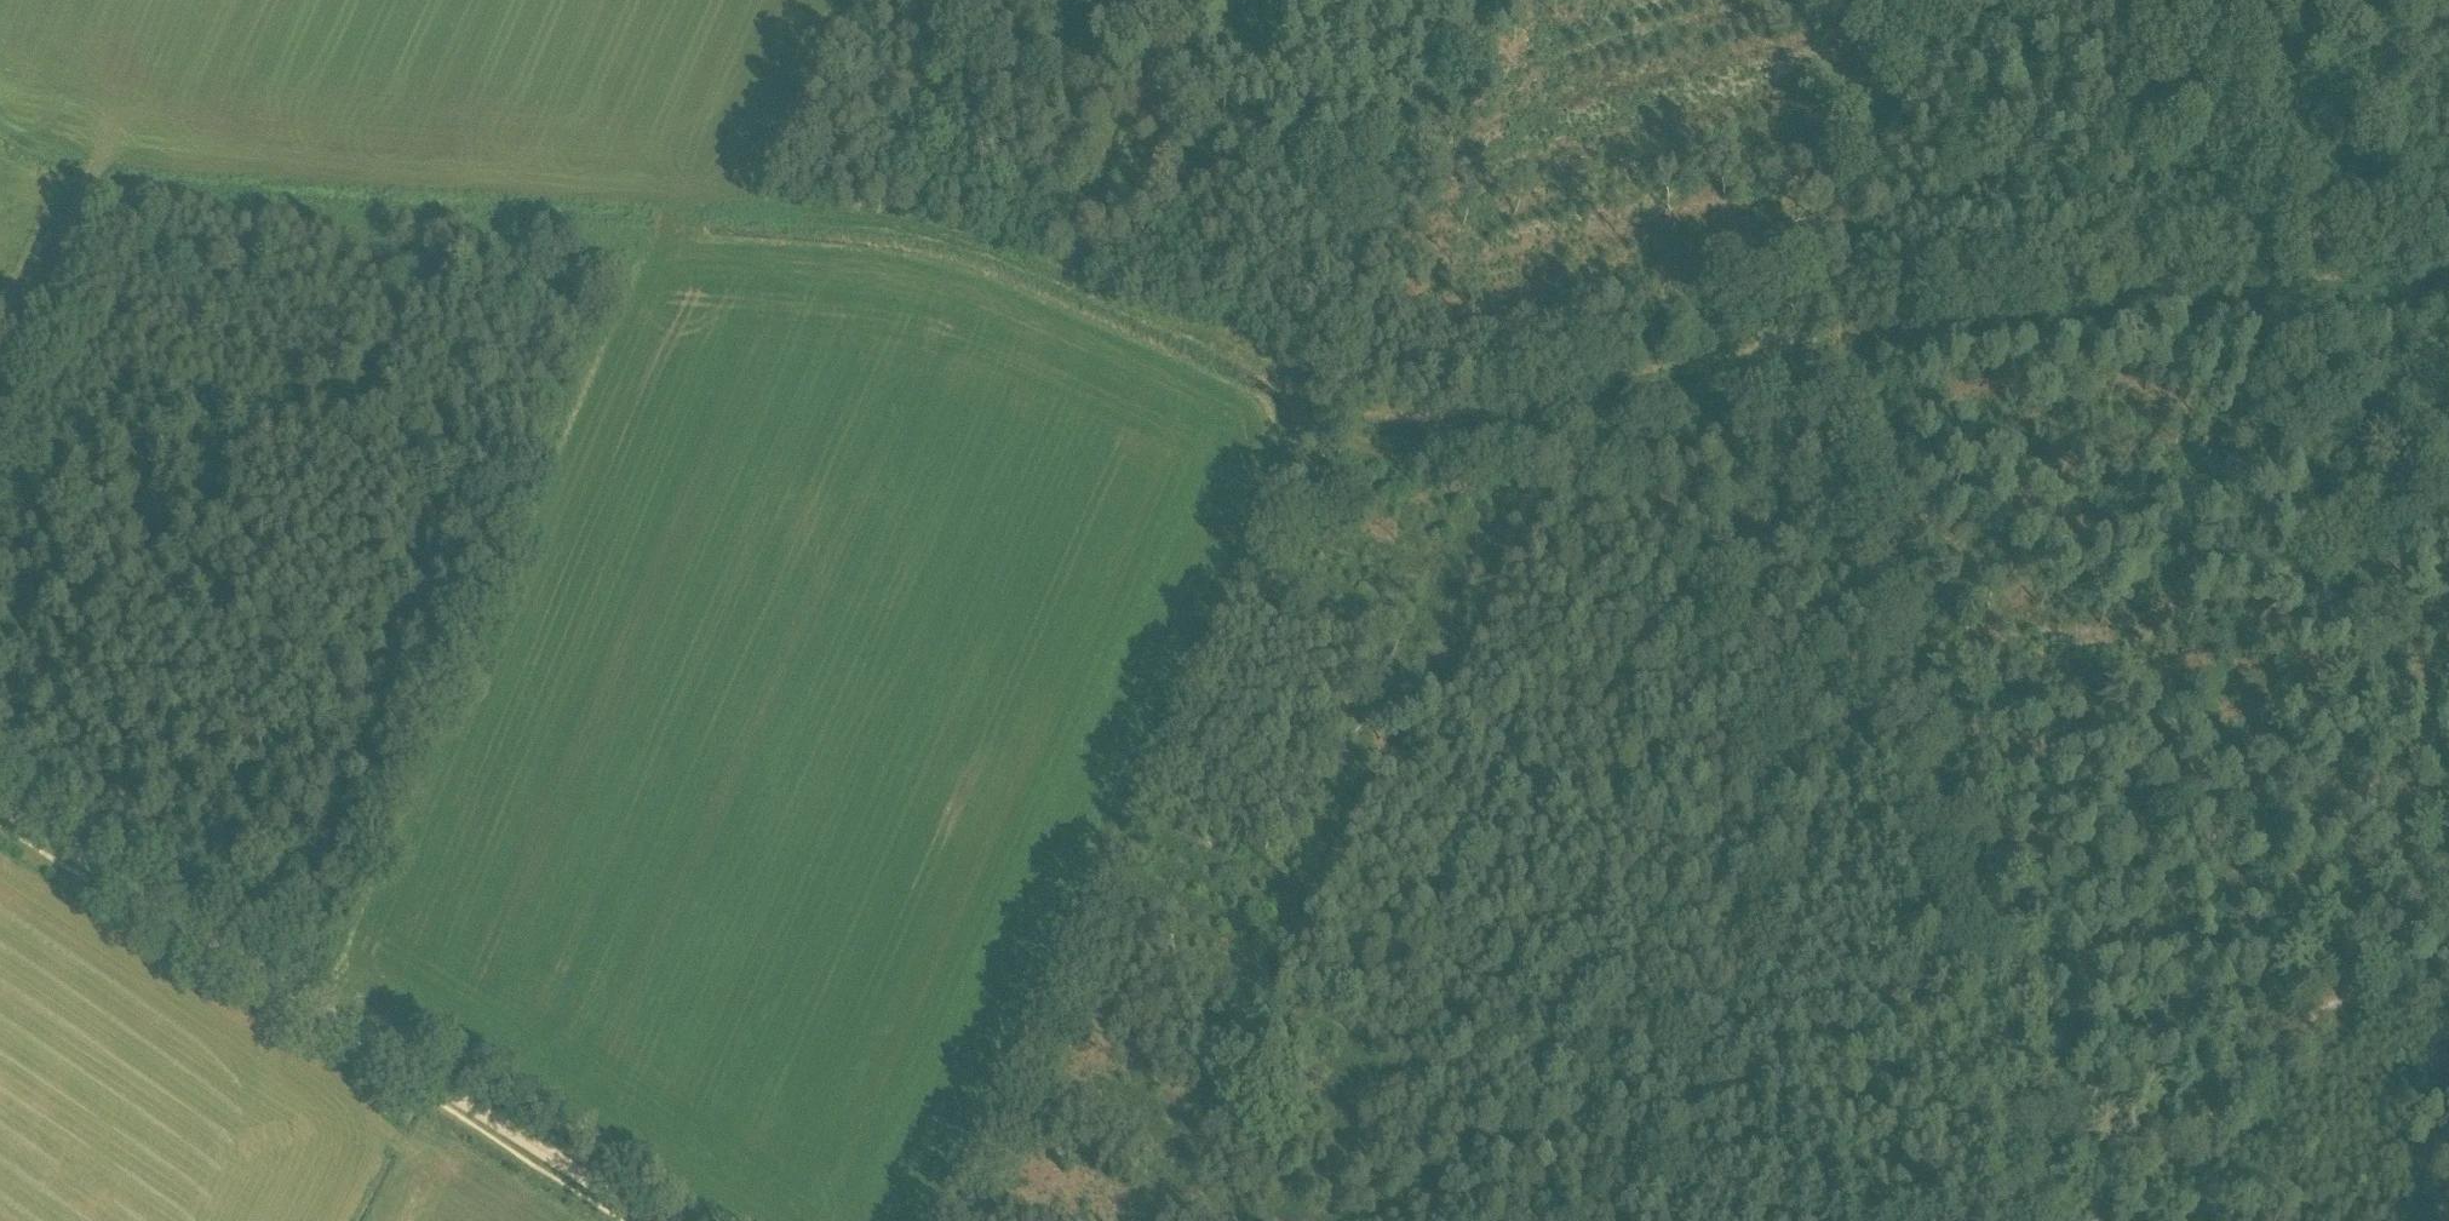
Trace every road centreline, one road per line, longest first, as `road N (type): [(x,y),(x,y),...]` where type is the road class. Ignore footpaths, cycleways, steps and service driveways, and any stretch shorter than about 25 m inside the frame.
road 1 (track): [(0,811),(648,1220)]

